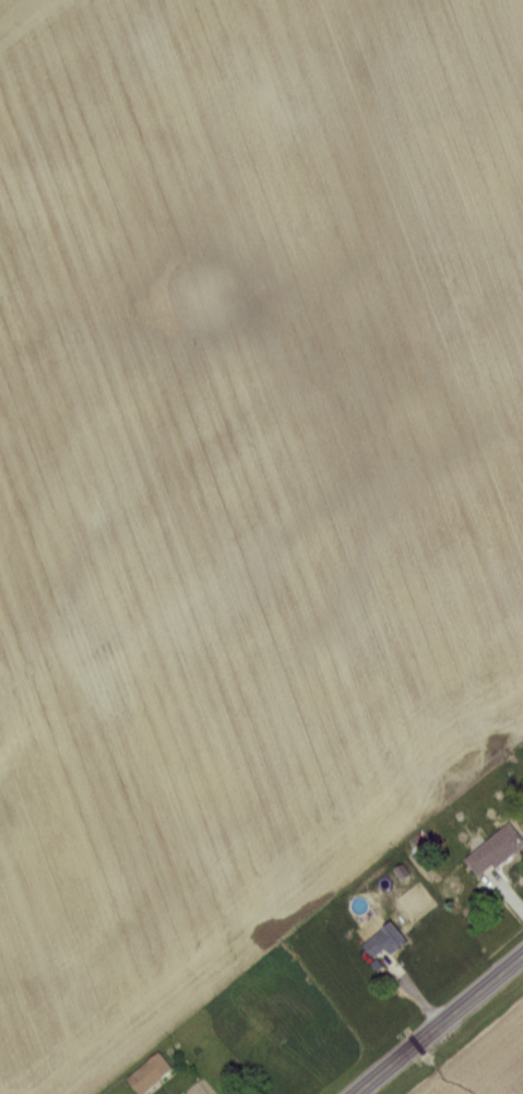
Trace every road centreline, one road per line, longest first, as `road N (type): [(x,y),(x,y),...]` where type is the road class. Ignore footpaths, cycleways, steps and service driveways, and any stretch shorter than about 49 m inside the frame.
road 1 (secondary): [(355,1093),(522,954)]

